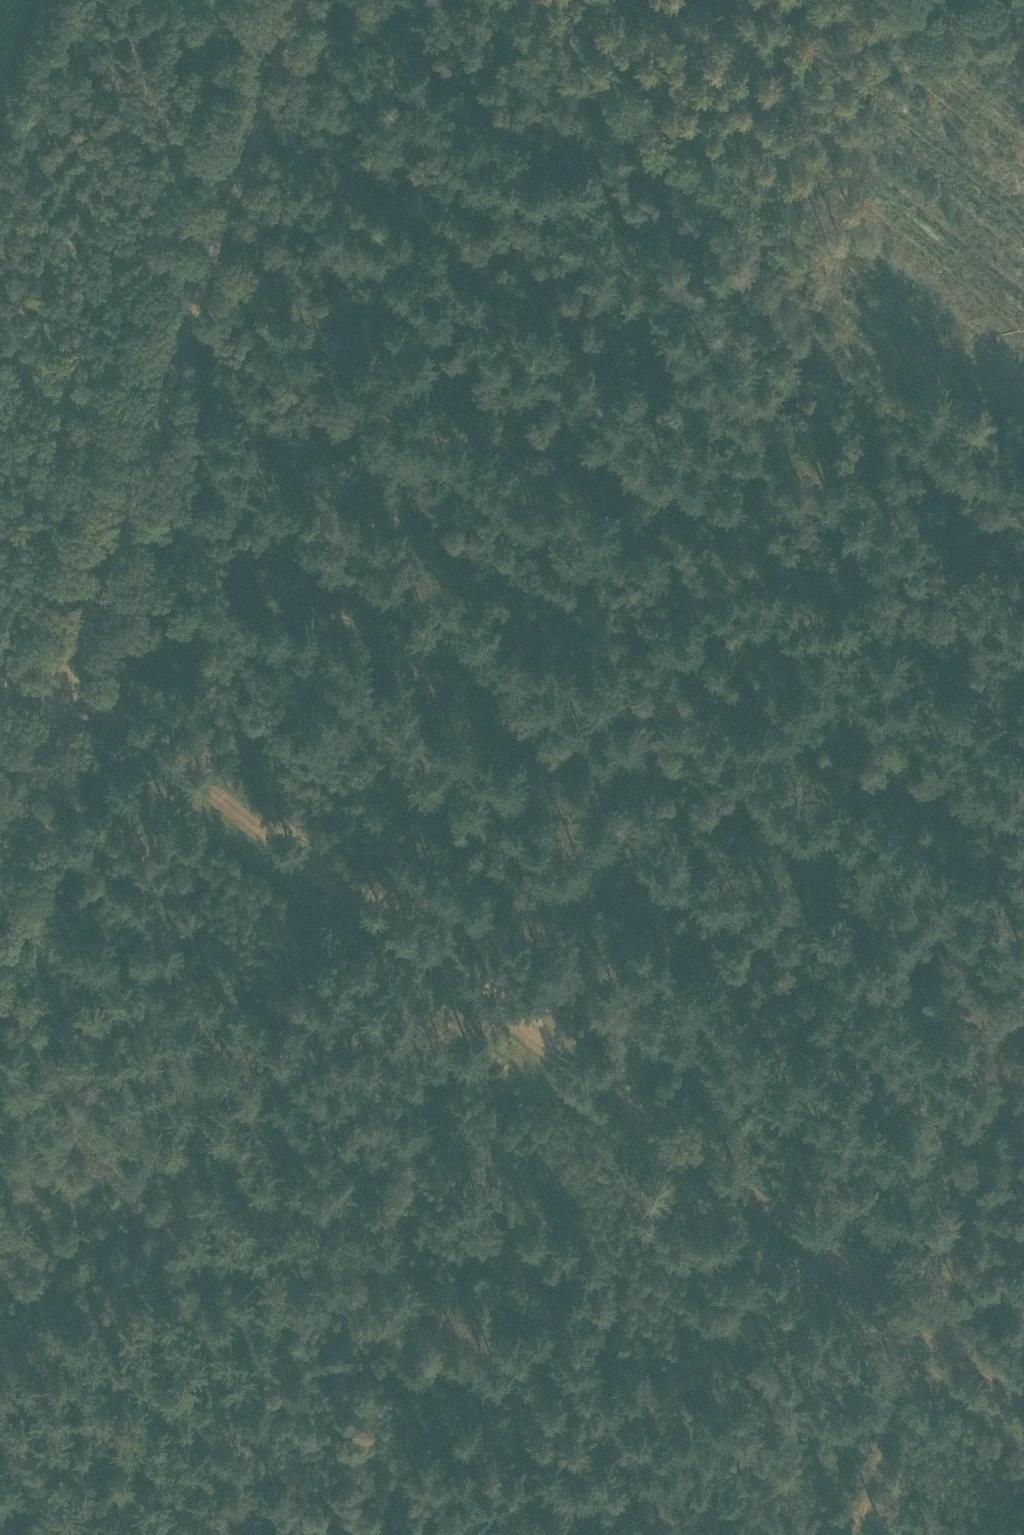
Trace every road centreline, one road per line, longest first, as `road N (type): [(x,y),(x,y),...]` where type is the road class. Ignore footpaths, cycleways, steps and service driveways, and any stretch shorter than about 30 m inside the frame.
road 1 (track): [(1023,1446),(43,708)]
road 2 (track): [(43,708),(280,0)]

